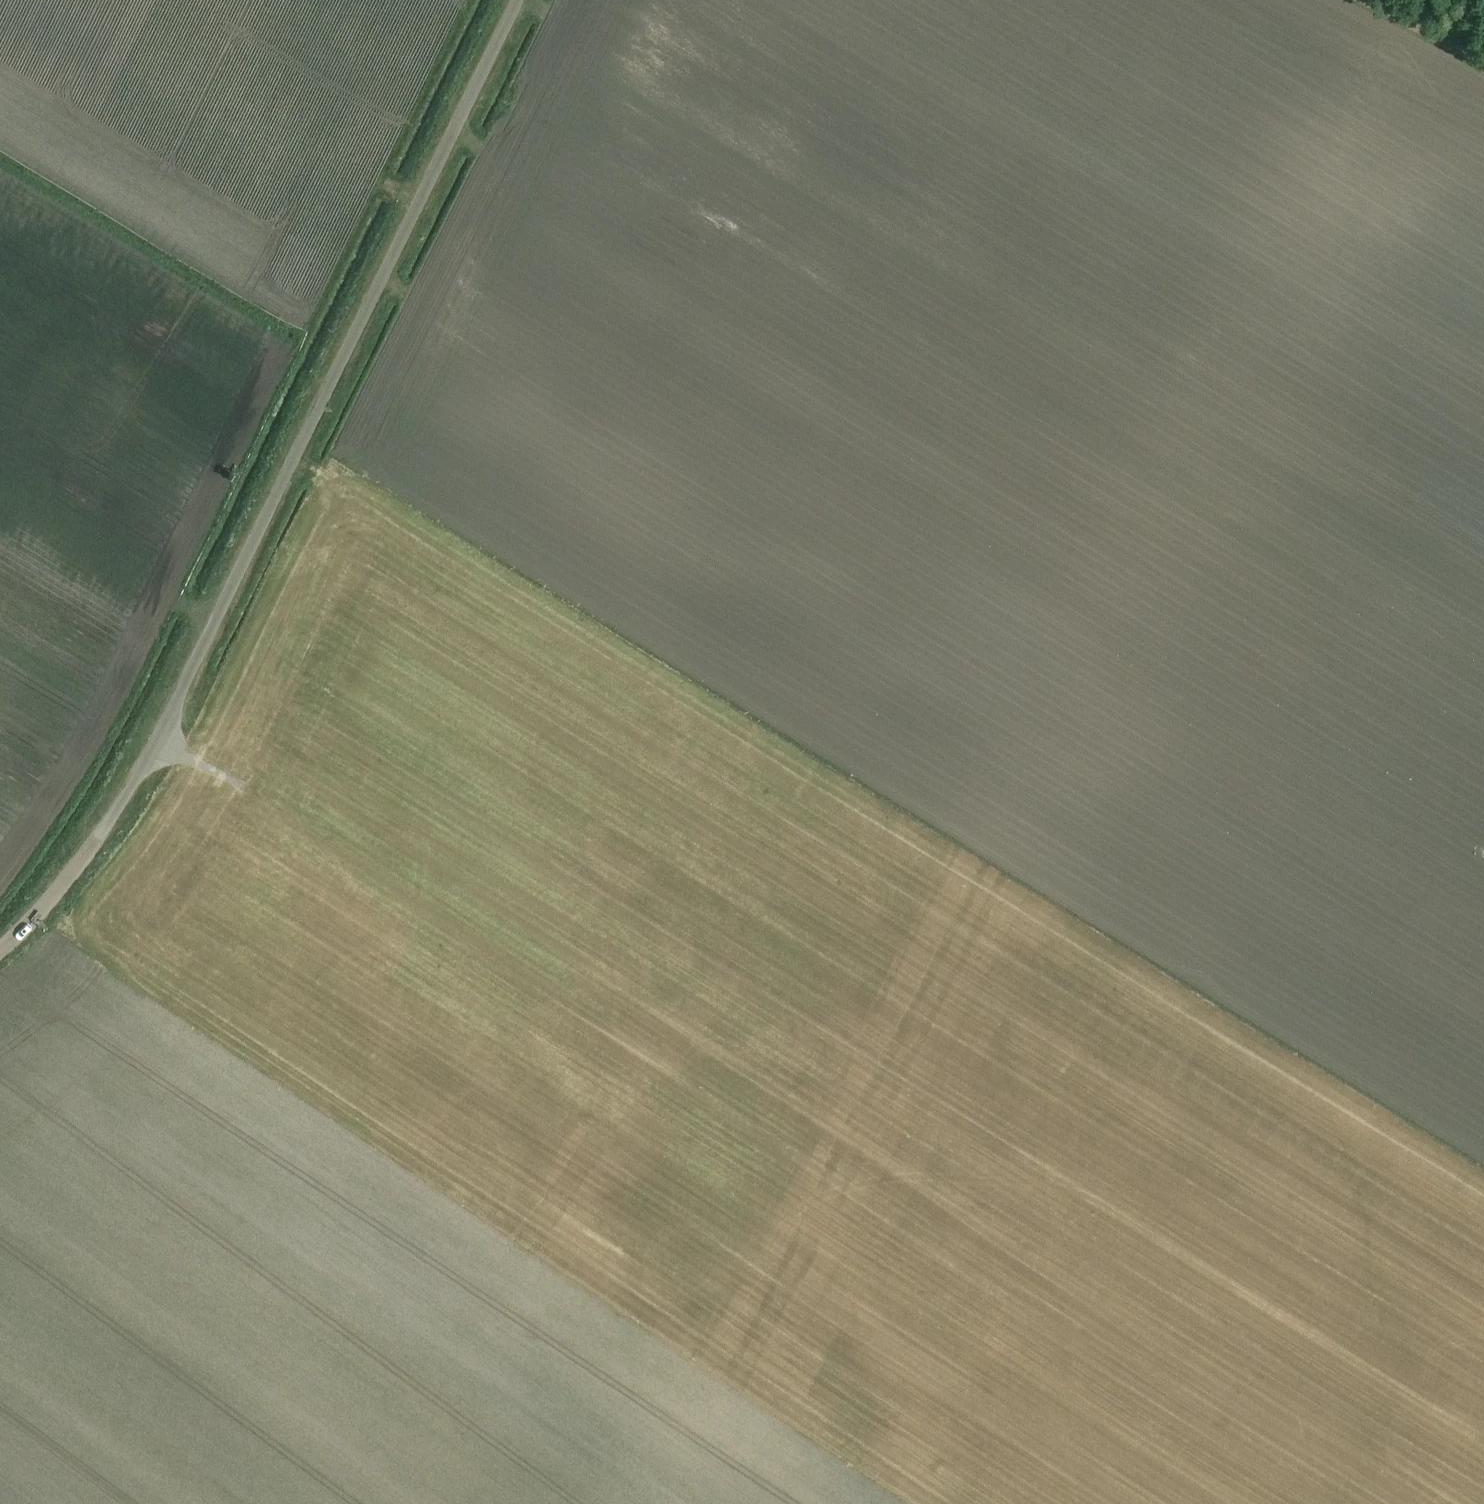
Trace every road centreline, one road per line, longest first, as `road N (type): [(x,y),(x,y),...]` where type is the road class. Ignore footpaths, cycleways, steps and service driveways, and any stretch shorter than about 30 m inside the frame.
road 1 (unclassified): [(0,948),(84,858),(165,726),(518,0)]

